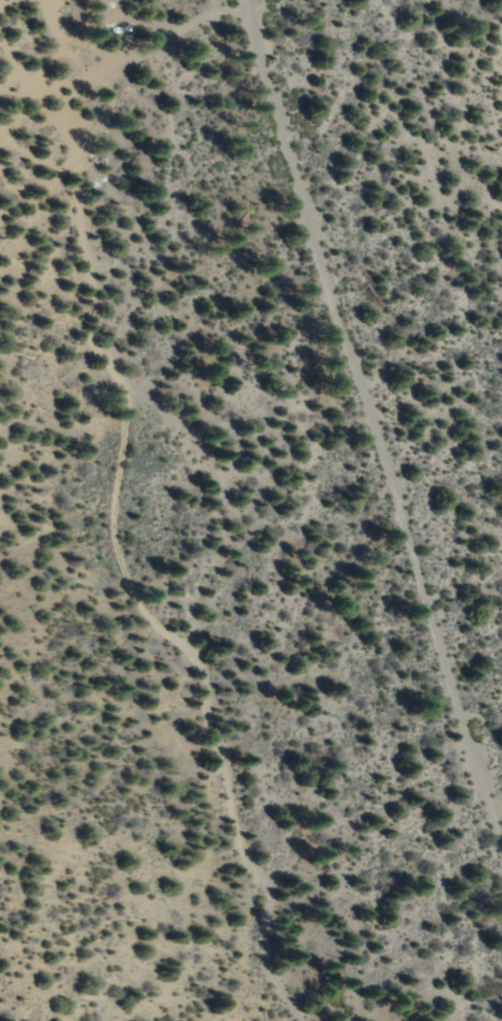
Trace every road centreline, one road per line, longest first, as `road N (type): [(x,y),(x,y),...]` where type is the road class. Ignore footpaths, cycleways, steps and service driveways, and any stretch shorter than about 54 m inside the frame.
road 1 (residential): [(302,1020),(260,959),(262,891),(231,831),(195,663),(140,608),(112,545),(107,507),(119,406),(96,333),(73,184),(81,122),(175,33),(247,2)]
road 2 (residential): [(501,854),(280,143),(247,0)]

